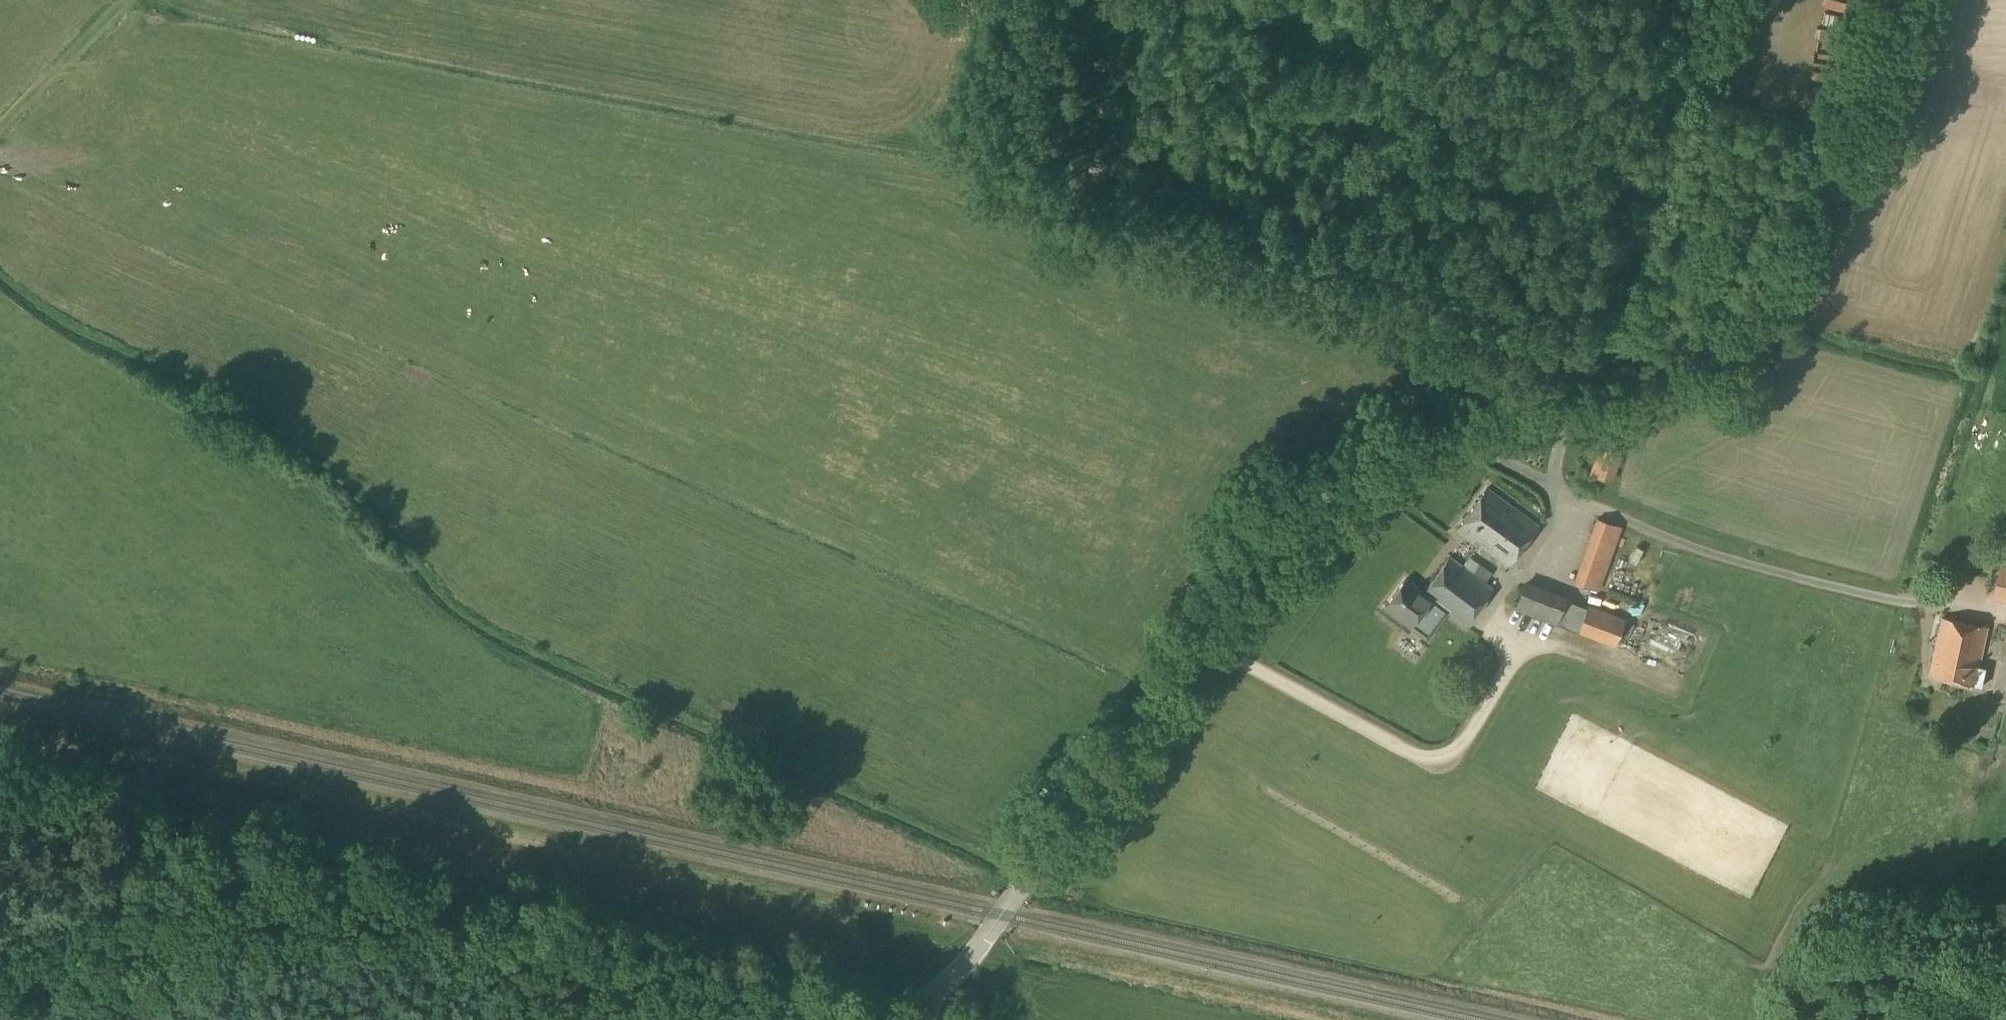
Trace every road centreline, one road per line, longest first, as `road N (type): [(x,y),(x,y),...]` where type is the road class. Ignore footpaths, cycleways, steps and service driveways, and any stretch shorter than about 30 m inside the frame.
road 1 (unclassified): [(735,1019),(879,1014),(945,986),(1005,916),(1192,632),(1295,512),(1413,451),(1667,382),(1719,355),(1775,293),(1793,260),(1844,147),(1892,0)]

